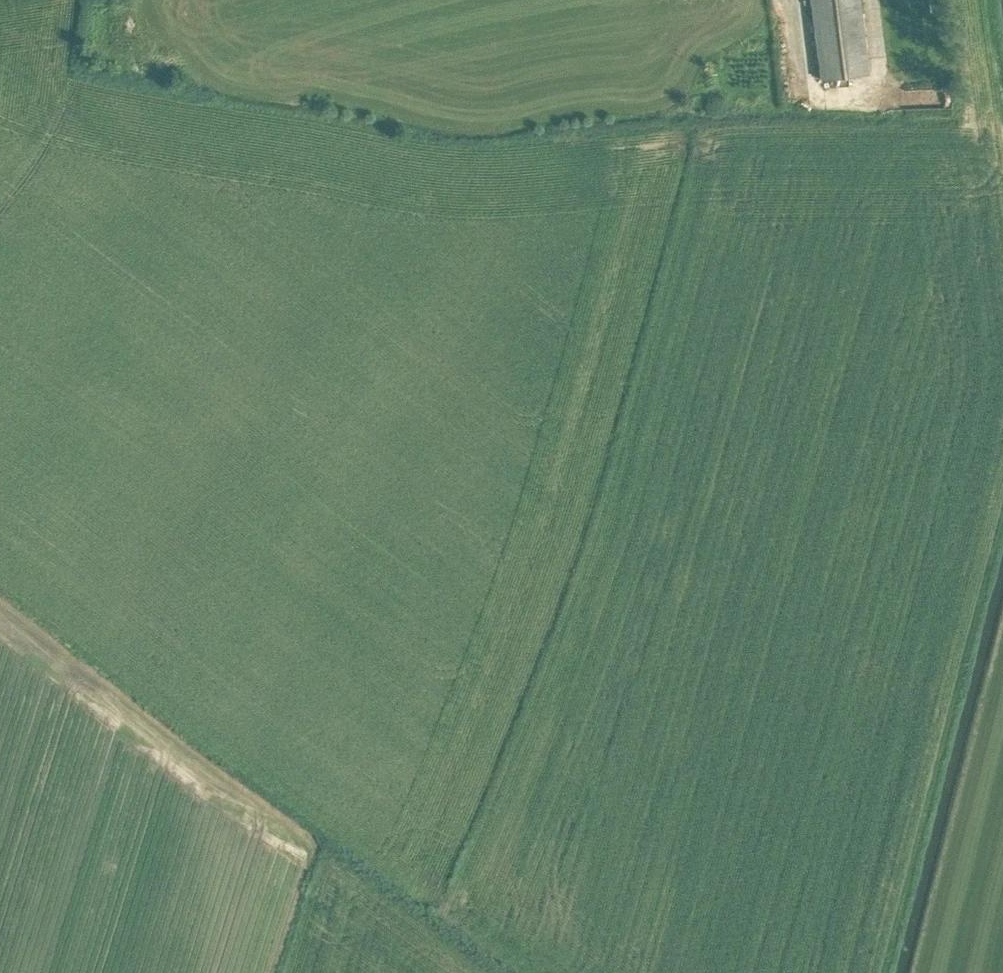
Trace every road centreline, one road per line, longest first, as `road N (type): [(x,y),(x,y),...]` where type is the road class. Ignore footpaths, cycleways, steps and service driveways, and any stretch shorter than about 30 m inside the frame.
road 1 (track): [(0,609),(99,682)]

